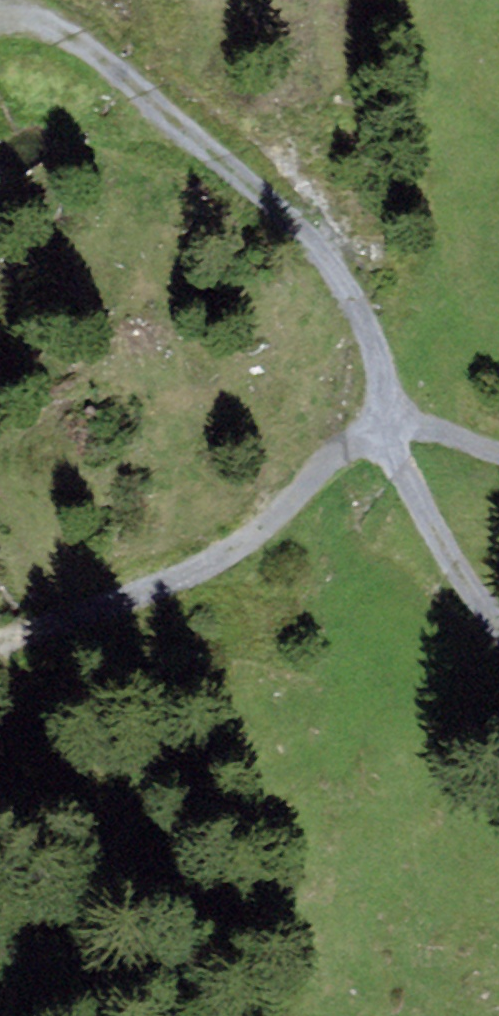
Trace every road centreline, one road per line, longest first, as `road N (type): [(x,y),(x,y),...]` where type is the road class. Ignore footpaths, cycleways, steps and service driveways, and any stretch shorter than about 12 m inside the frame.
road 1 (track): [(498,643),(427,540),(384,433),(378,386),(332,284),(247,191),(110,69),(0,18)]
road 2 (track): [(498,460),(410,431),(340,444),(256,531),(179,580),(0,643)]

